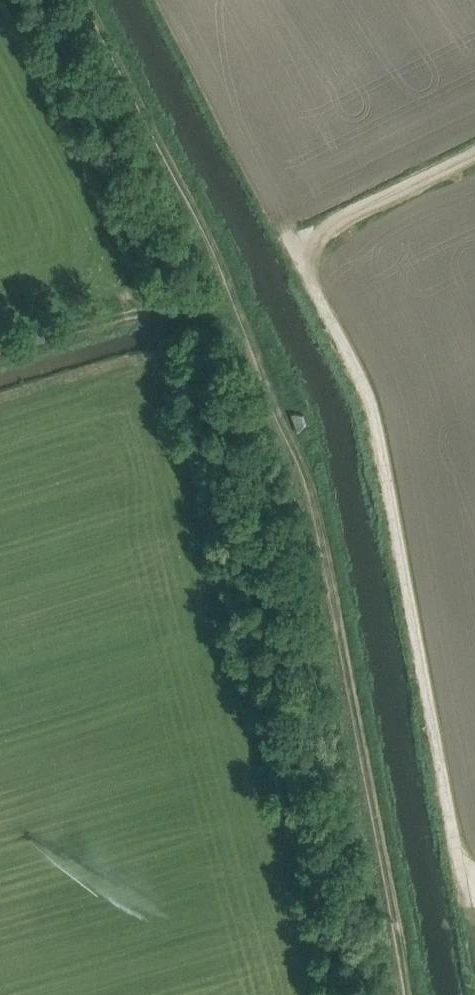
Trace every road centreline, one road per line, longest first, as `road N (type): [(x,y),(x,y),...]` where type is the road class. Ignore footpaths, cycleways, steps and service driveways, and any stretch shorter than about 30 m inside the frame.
road 1 (track): [(474,157),(318,243),(306,258),(313,291),(368,401),(469,895)]
road 2 (track): [(417,994),(309,430),(235,279)]
road 3 (track): [(235,279),(91,0)]
road 4 (track): [(235,279),(0,351)]

